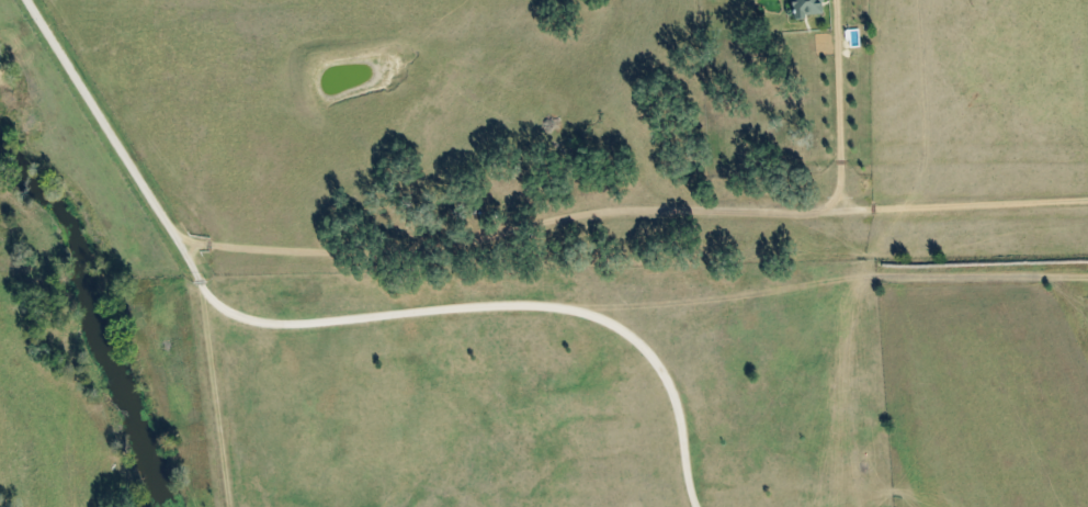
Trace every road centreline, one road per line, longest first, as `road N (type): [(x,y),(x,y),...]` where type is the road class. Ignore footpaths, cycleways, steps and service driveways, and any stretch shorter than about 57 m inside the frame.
road 1 (residential): [(236,506),(202,267),(34,0)]

